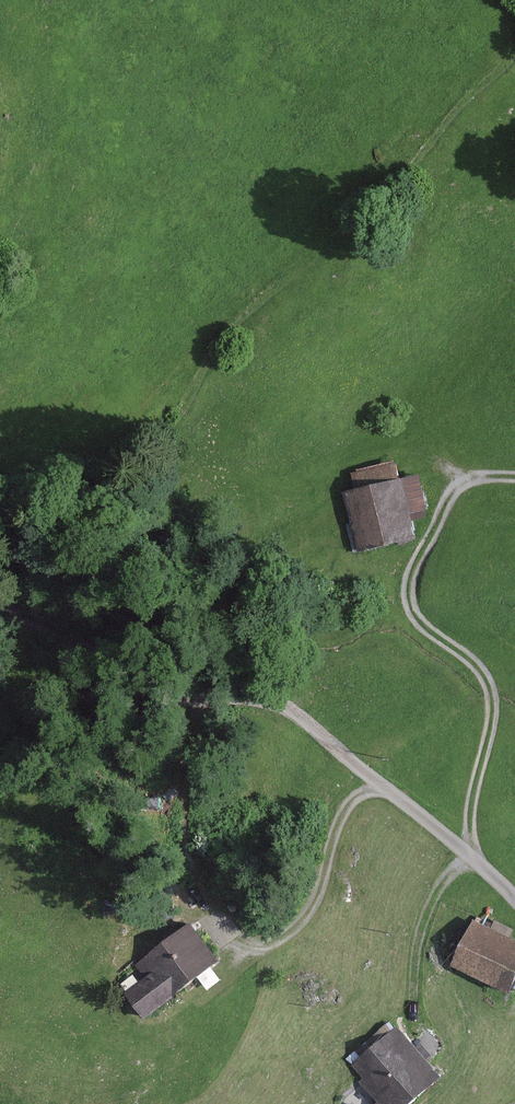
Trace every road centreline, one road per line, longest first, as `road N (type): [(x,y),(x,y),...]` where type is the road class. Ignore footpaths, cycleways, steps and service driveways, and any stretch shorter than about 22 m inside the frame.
road 1 (track): [(514,901),(476,858),(496,689),(405,612),(458,483),(514,477)]
road 2 (track): [(405,612),(239,526),(0,537)]
road 3 (track): [(476,858),(415,797),(350,783),(336,801),(325,886),(296,936),(264,942),(225,923)]

